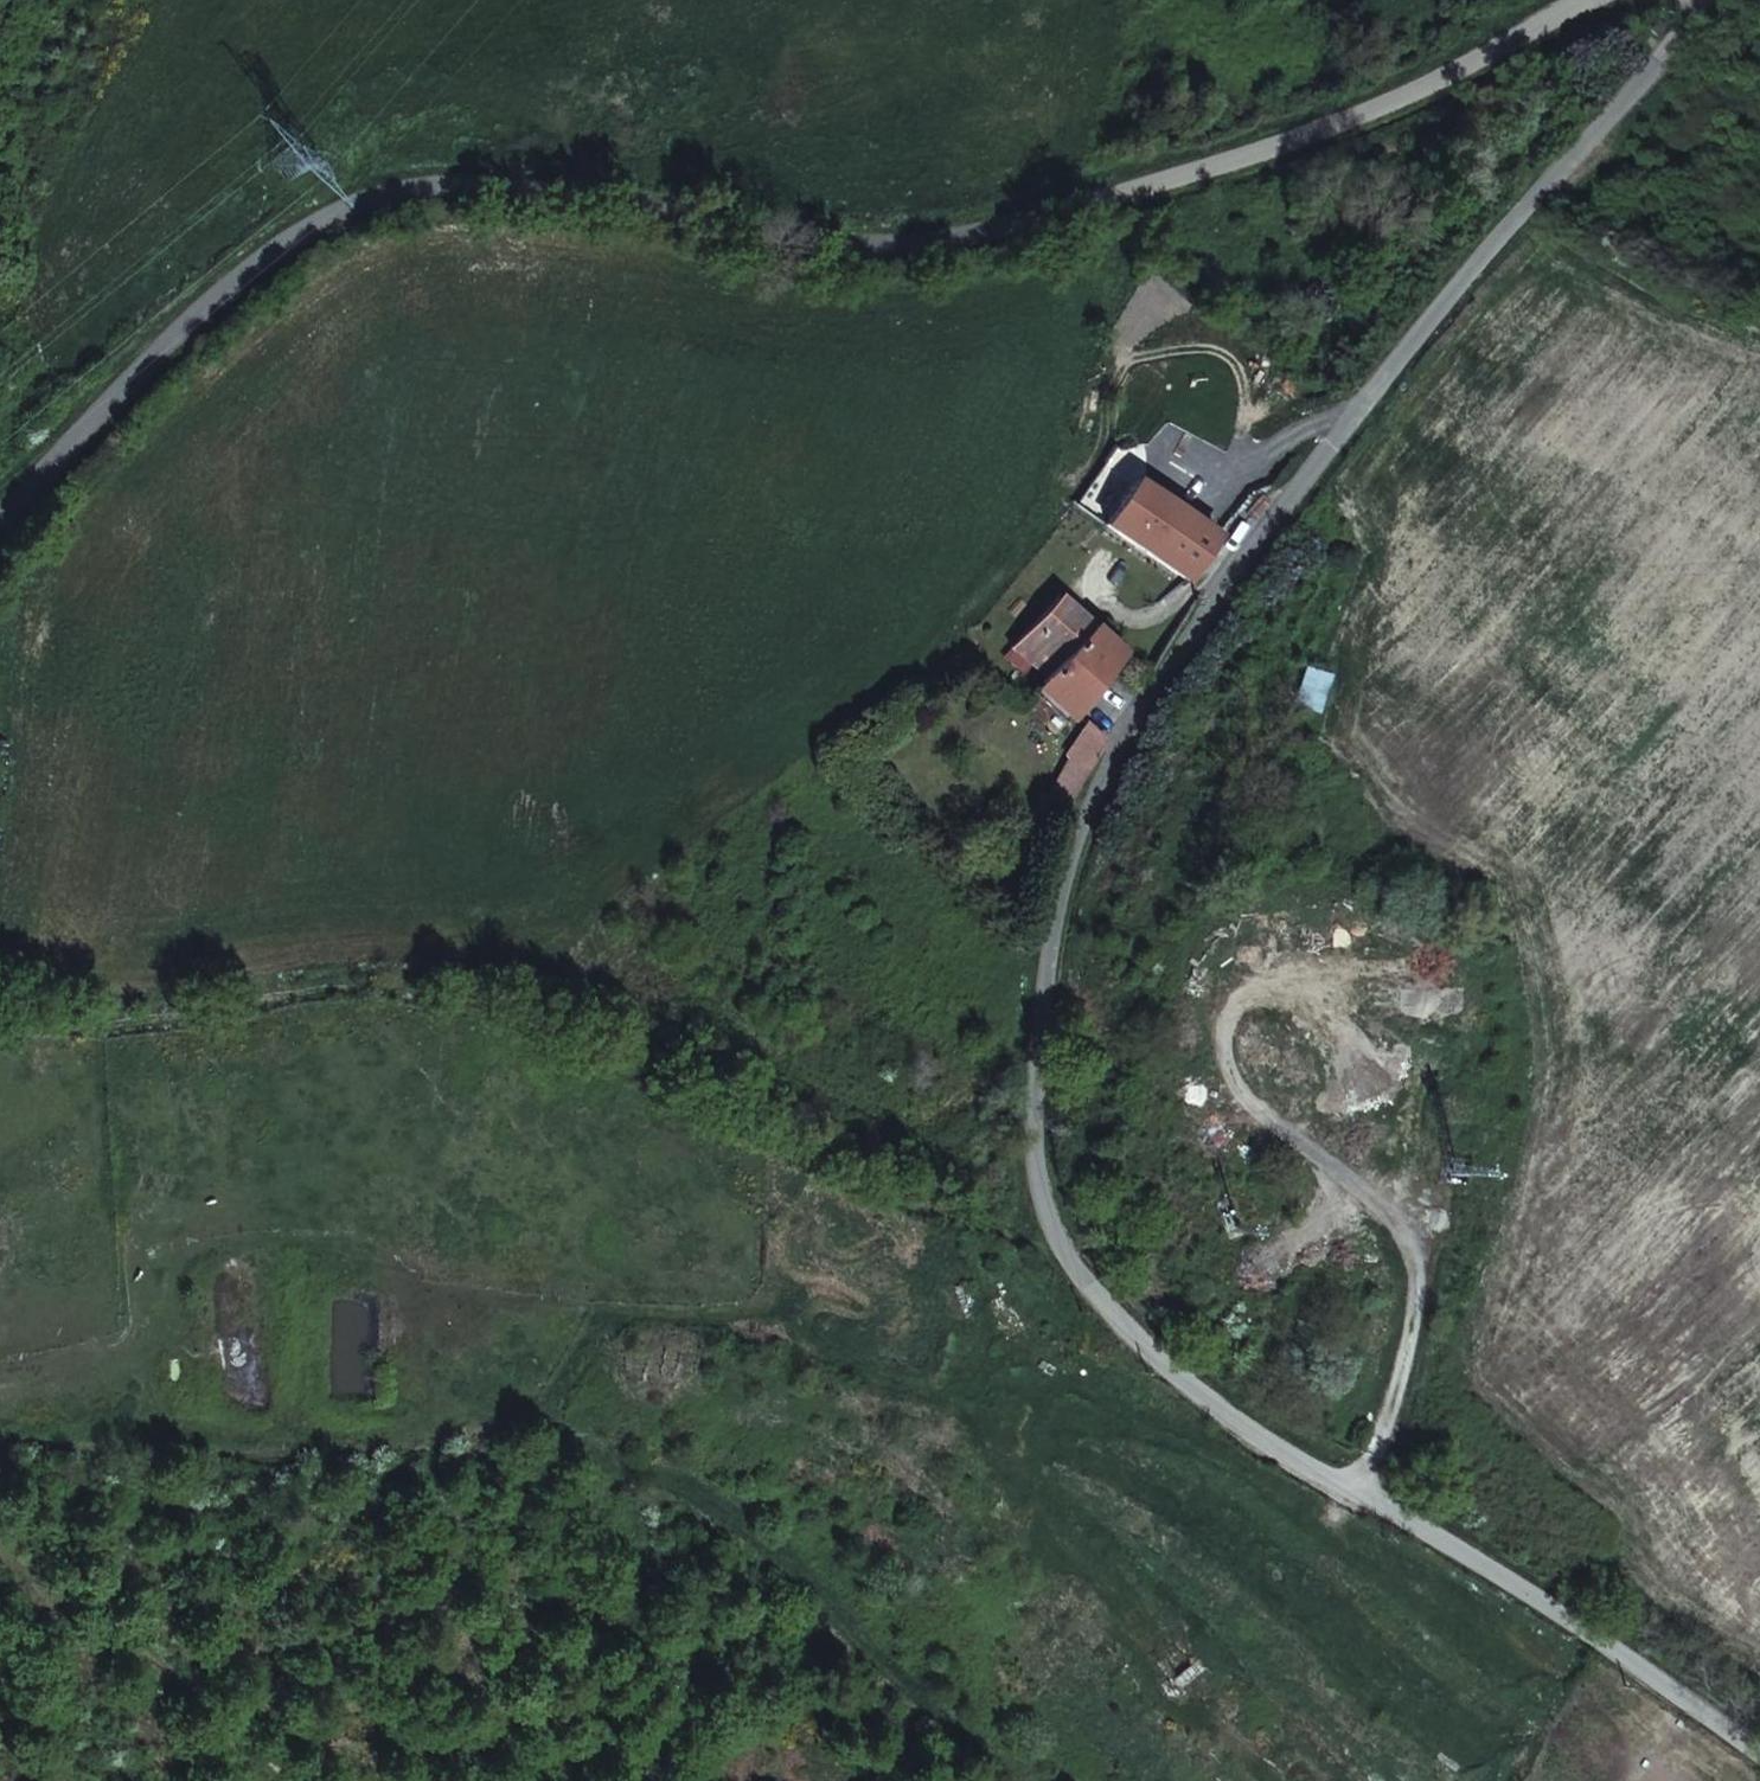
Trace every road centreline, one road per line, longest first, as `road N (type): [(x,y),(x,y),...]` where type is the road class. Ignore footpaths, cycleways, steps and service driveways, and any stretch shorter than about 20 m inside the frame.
road 1 (unclassified): [(1723,0),(1681,63),(1547,189),(1274,518),(1075,888),(1041,1097),(1040,1193),(1061,1272),(1230,1418),(1352,1486),(1759,1760)]
road 2 (unclassified): [(0,526),(196,321),(287,247),(391,207),(503,195),(628,201),(771,241),(881,248),(1054,217),(1425,101),(1618,0)]

